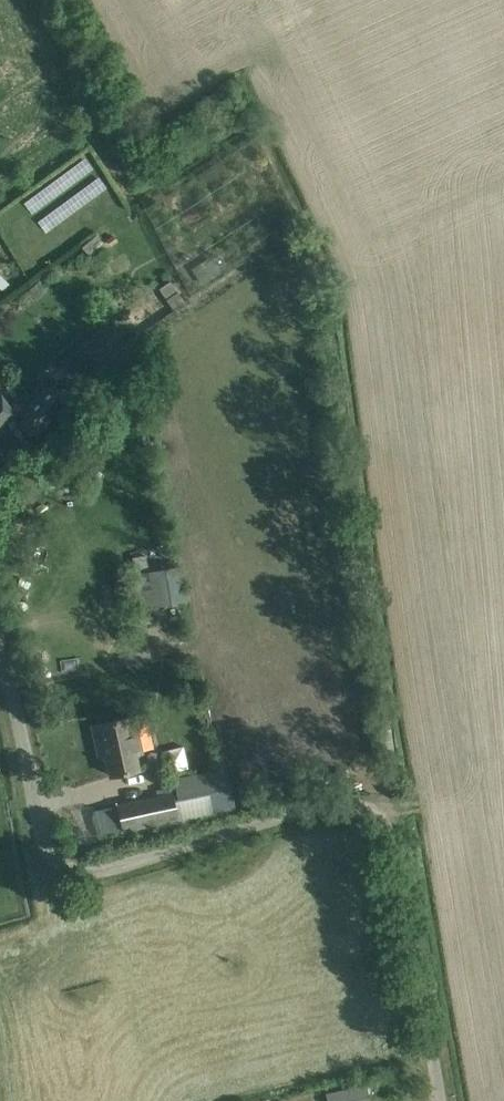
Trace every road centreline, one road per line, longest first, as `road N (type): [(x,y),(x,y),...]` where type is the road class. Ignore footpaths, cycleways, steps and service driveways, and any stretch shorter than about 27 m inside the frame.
road 1 (unclassified): [(0,661),(42,838),(68,867),(113,867),(331,805),(372,812),(386,825),(439,1100)]

